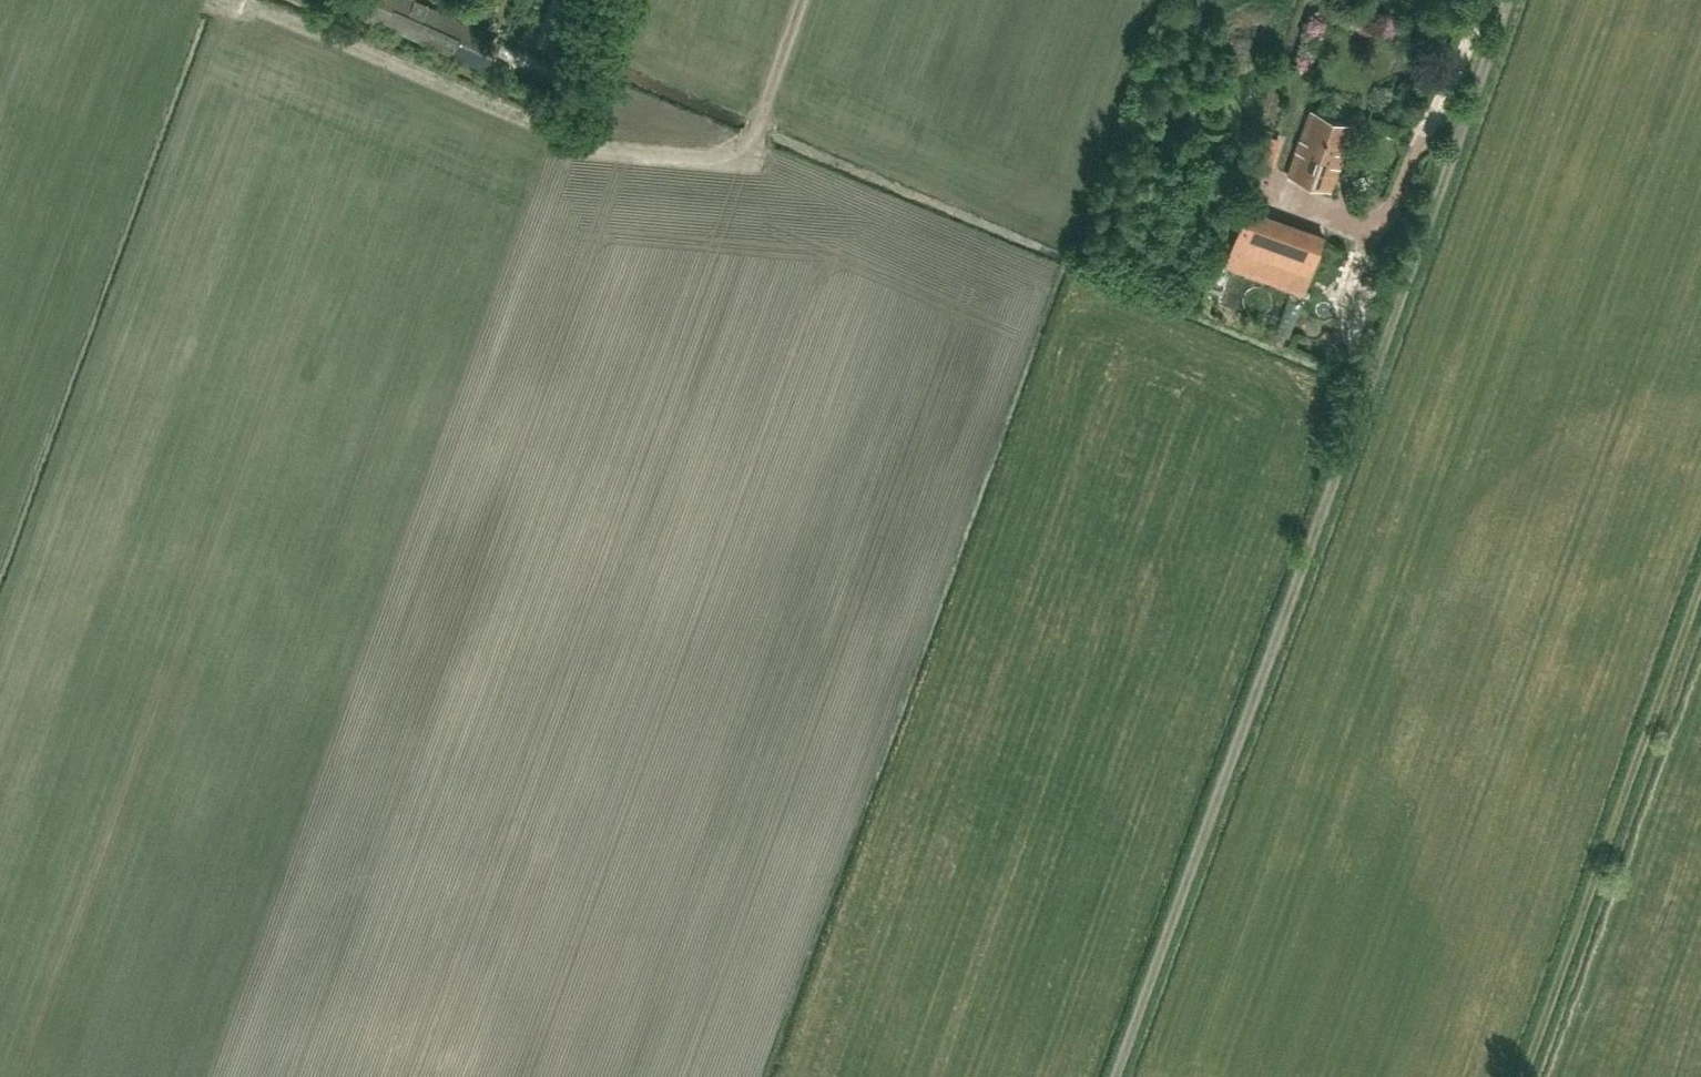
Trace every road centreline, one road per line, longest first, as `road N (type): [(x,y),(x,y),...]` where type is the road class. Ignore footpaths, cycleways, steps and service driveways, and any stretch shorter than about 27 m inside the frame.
road 1 (track): [(803,0),(764,111),(736,159),(586,150),(551,136)]

